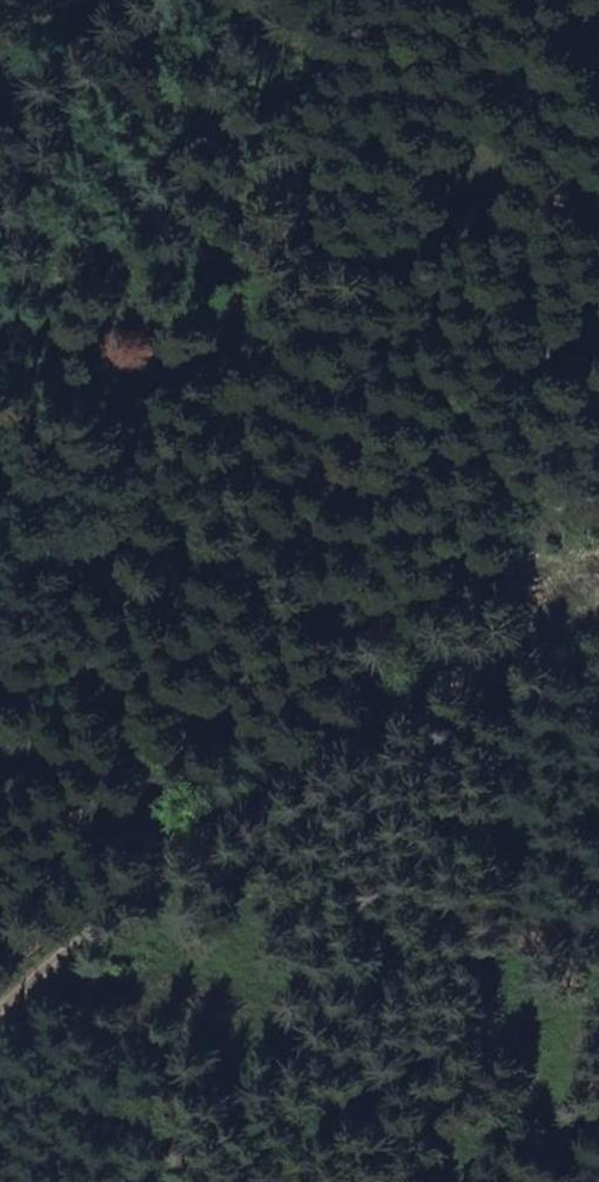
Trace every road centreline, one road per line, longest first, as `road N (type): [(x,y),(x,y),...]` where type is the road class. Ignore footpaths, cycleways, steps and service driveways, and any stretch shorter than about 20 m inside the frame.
road 1 (track): [(598,601),(221,829),(0,1012)]

